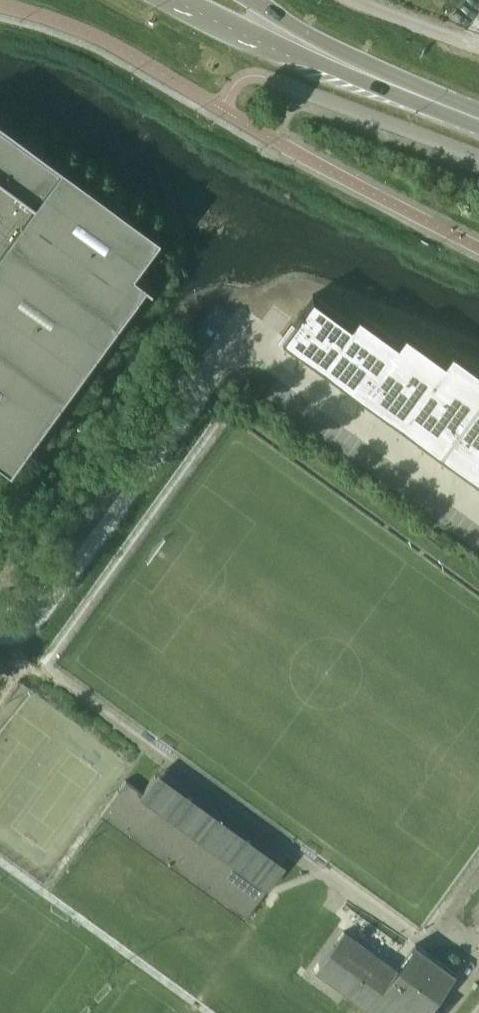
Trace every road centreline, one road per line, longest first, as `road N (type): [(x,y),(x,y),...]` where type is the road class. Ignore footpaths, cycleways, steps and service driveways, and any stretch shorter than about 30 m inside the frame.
road 1 (unclassified): [(478,512),(241,339),(40,612),(22,623),(0,624)]
road 2 (secondary): [(179,0),(333,60)]
road 3 (secondary): [(478,116),(333,60)]
road 4 (unclassified): [(345,0),(478,50)]

